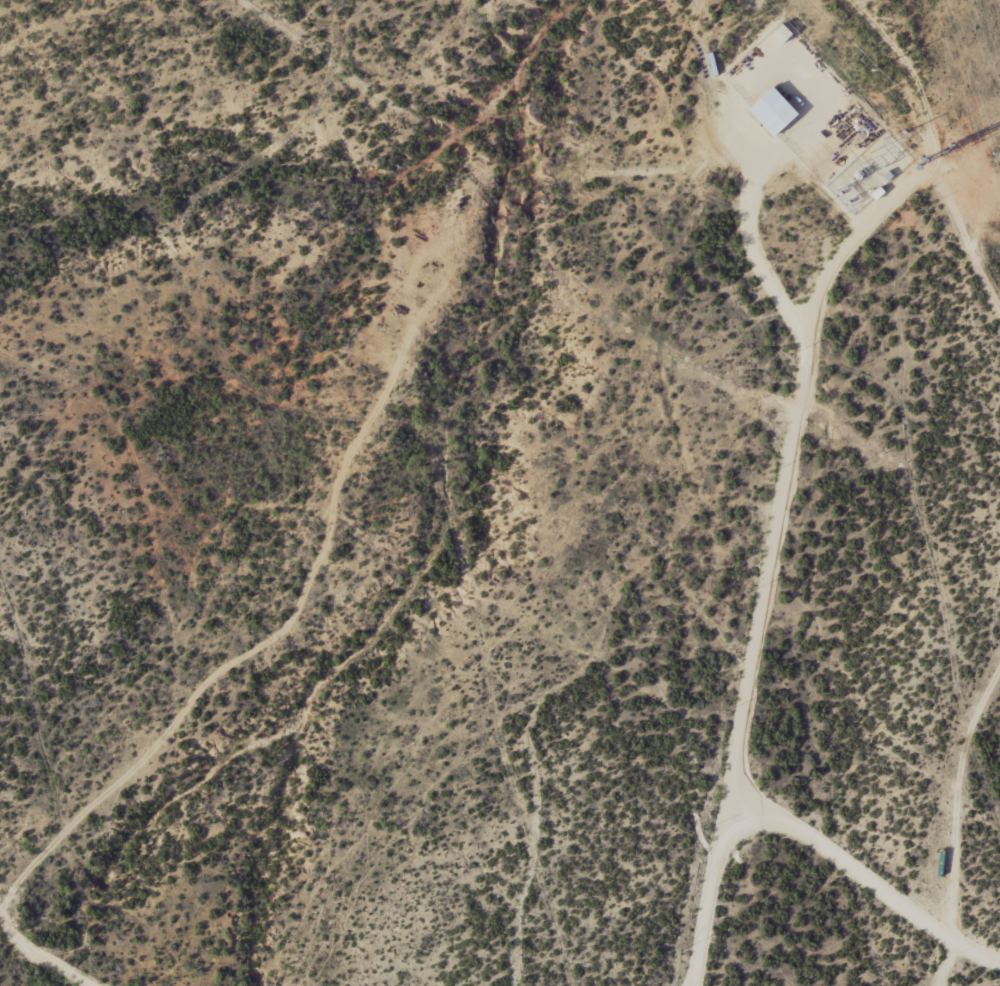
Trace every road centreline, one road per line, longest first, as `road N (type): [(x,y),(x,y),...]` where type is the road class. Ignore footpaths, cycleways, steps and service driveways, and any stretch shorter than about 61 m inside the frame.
road 1 (track): [(999,635),(955,741),(965,893),(937,985)]
road 2 (track): [(855,0),(926,83),(999,309)]
road 3 (track): [(86,985),(26,938),(0,862)]

